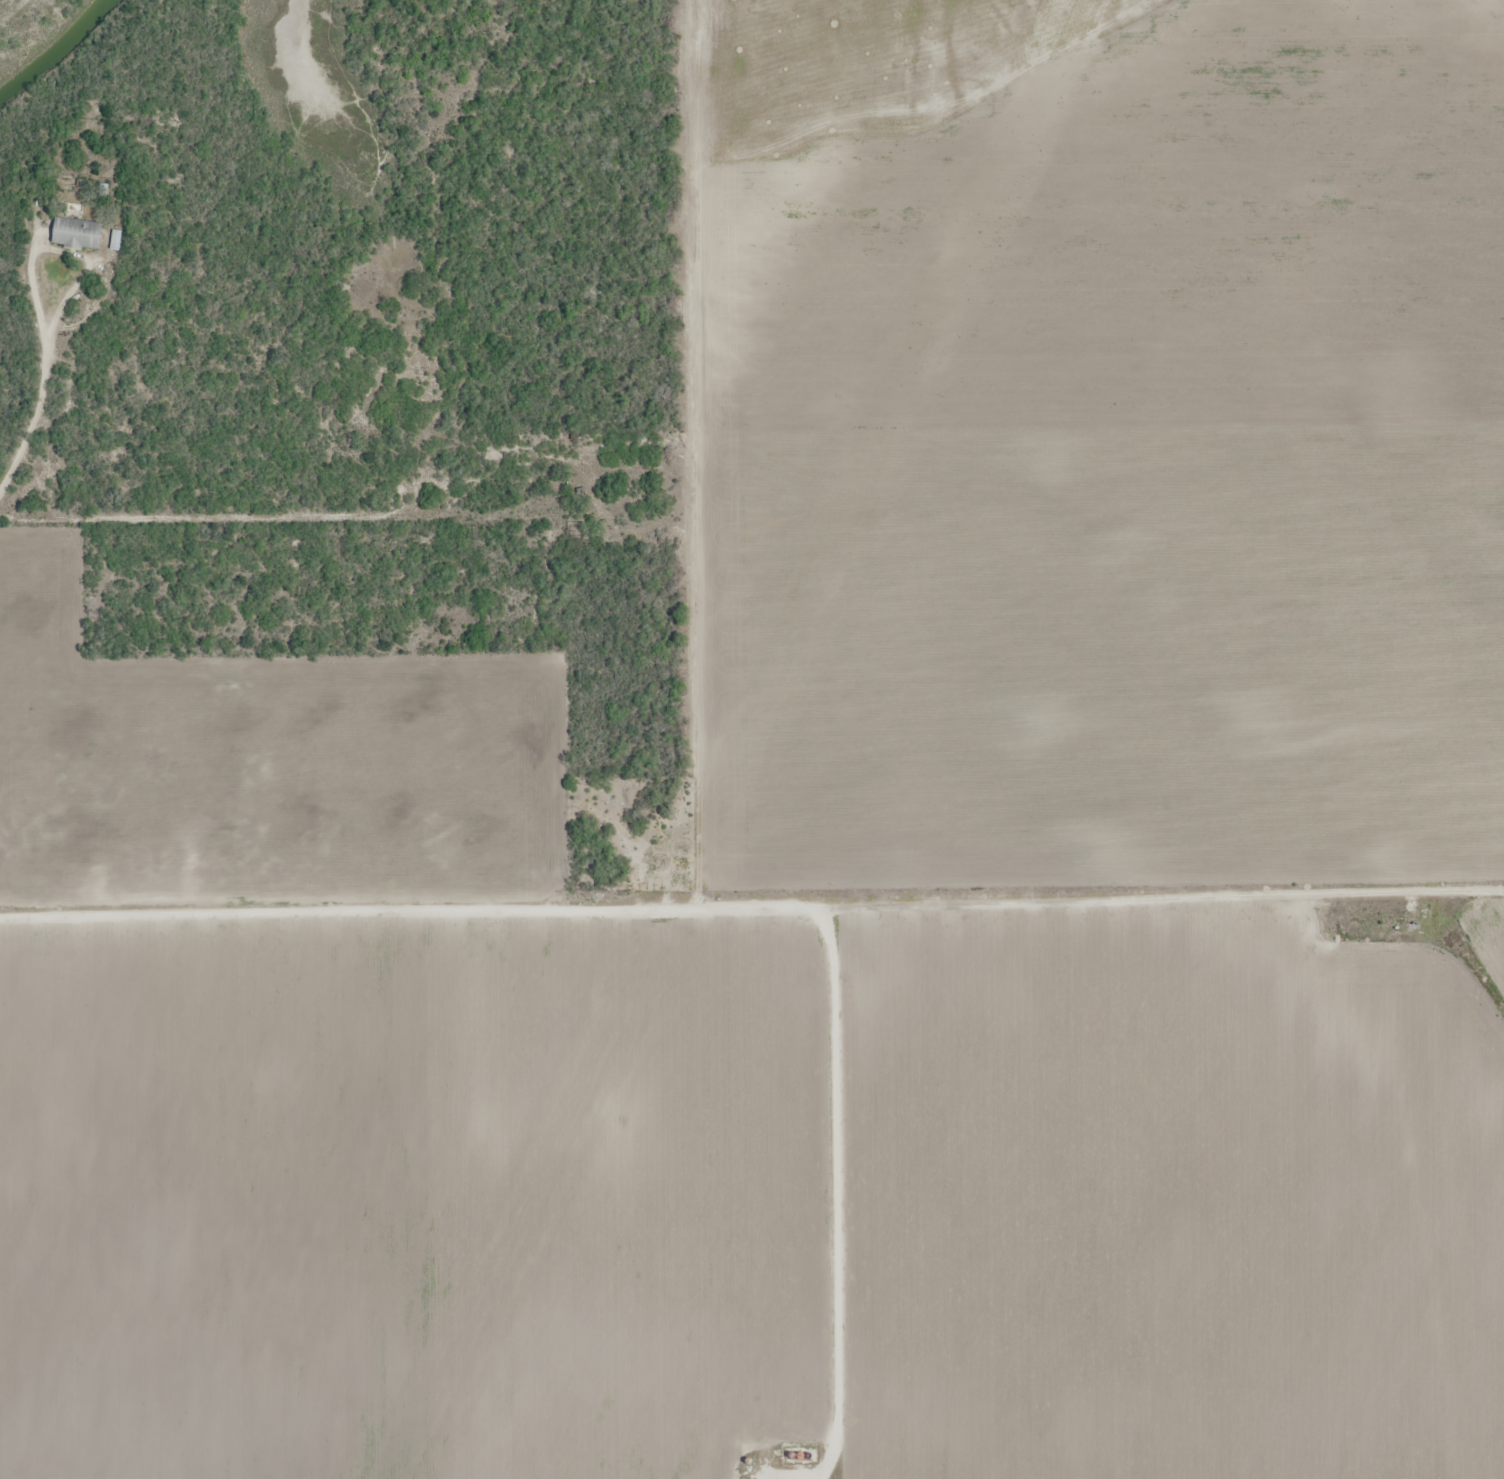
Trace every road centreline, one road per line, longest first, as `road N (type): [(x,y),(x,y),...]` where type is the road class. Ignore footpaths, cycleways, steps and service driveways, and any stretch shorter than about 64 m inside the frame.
road 1 (residential): [(0,918),(1503,894)]

